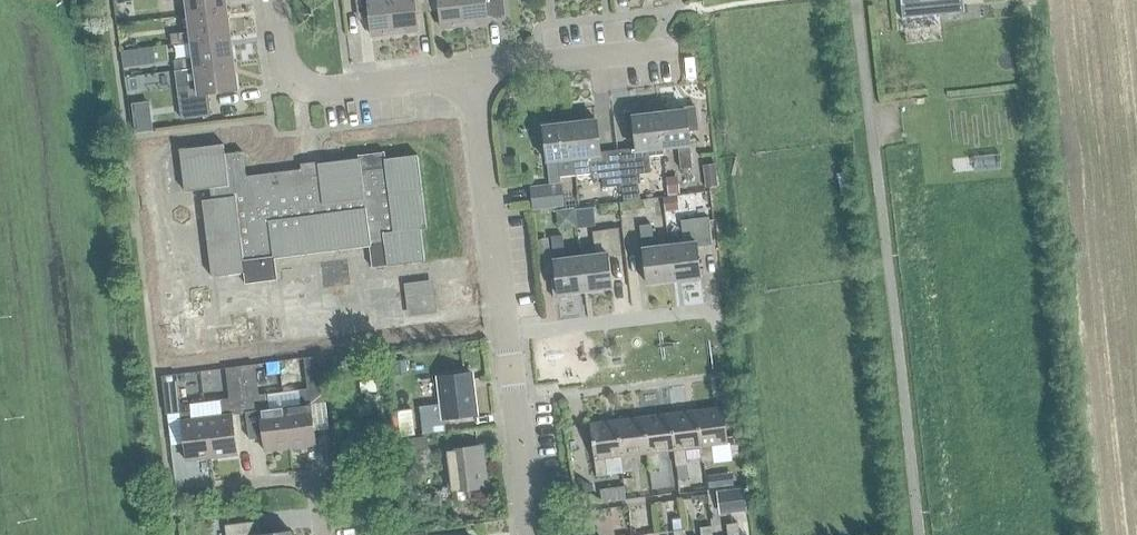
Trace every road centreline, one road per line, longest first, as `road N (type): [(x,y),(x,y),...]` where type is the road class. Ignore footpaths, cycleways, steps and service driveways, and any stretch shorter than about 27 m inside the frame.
road 1 (residential): [(532,534),(475,72)]
road 2 (residential): [(284,60),(318,322)]
road 3 (residential): [(284,60),(297,83),(321,90),(475,72)]
road 4 (residential): [(475,72),(678,48)]

